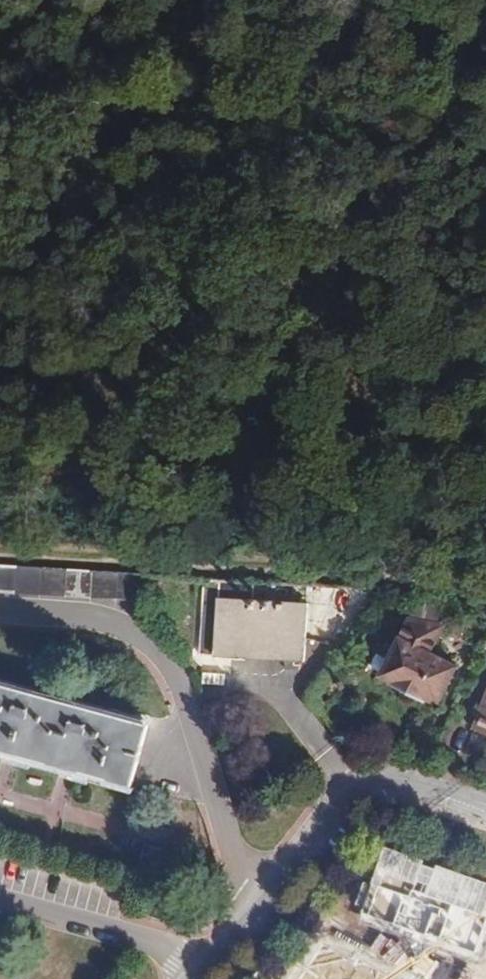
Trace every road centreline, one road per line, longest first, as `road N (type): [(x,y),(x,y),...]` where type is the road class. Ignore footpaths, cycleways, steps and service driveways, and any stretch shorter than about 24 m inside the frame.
road 1 (track): [(485,594),(370,573),(0,560)]
road 2 (residential): [(194,978),(343,804),(380,781),(417,781)]

